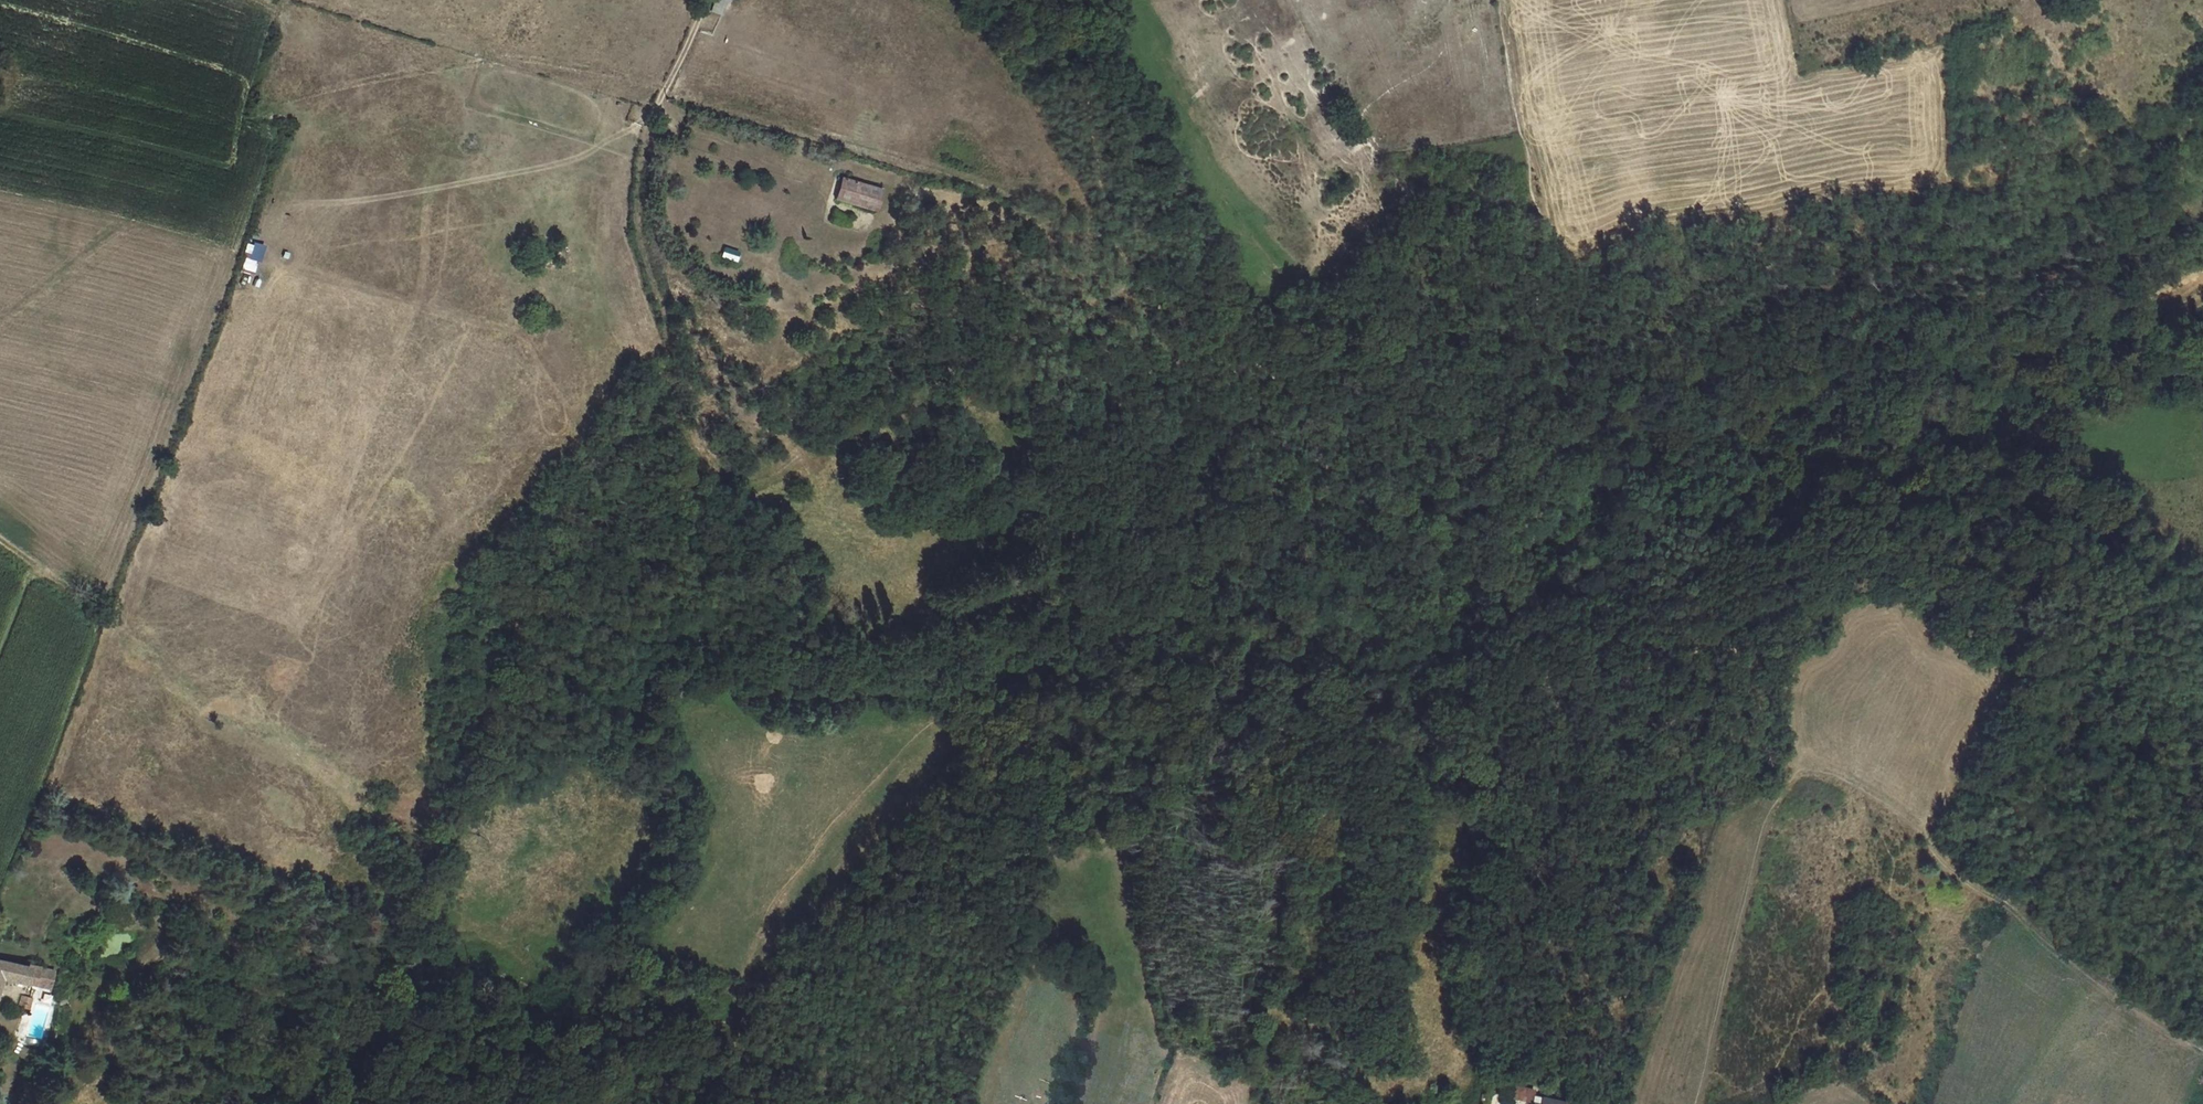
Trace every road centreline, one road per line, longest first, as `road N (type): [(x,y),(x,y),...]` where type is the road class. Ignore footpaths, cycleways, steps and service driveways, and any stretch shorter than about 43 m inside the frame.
road 1 (unclassified): [(1618,825),(1726,797),(1832,787),(1862,796),(2001,890),(2202,1051)]

